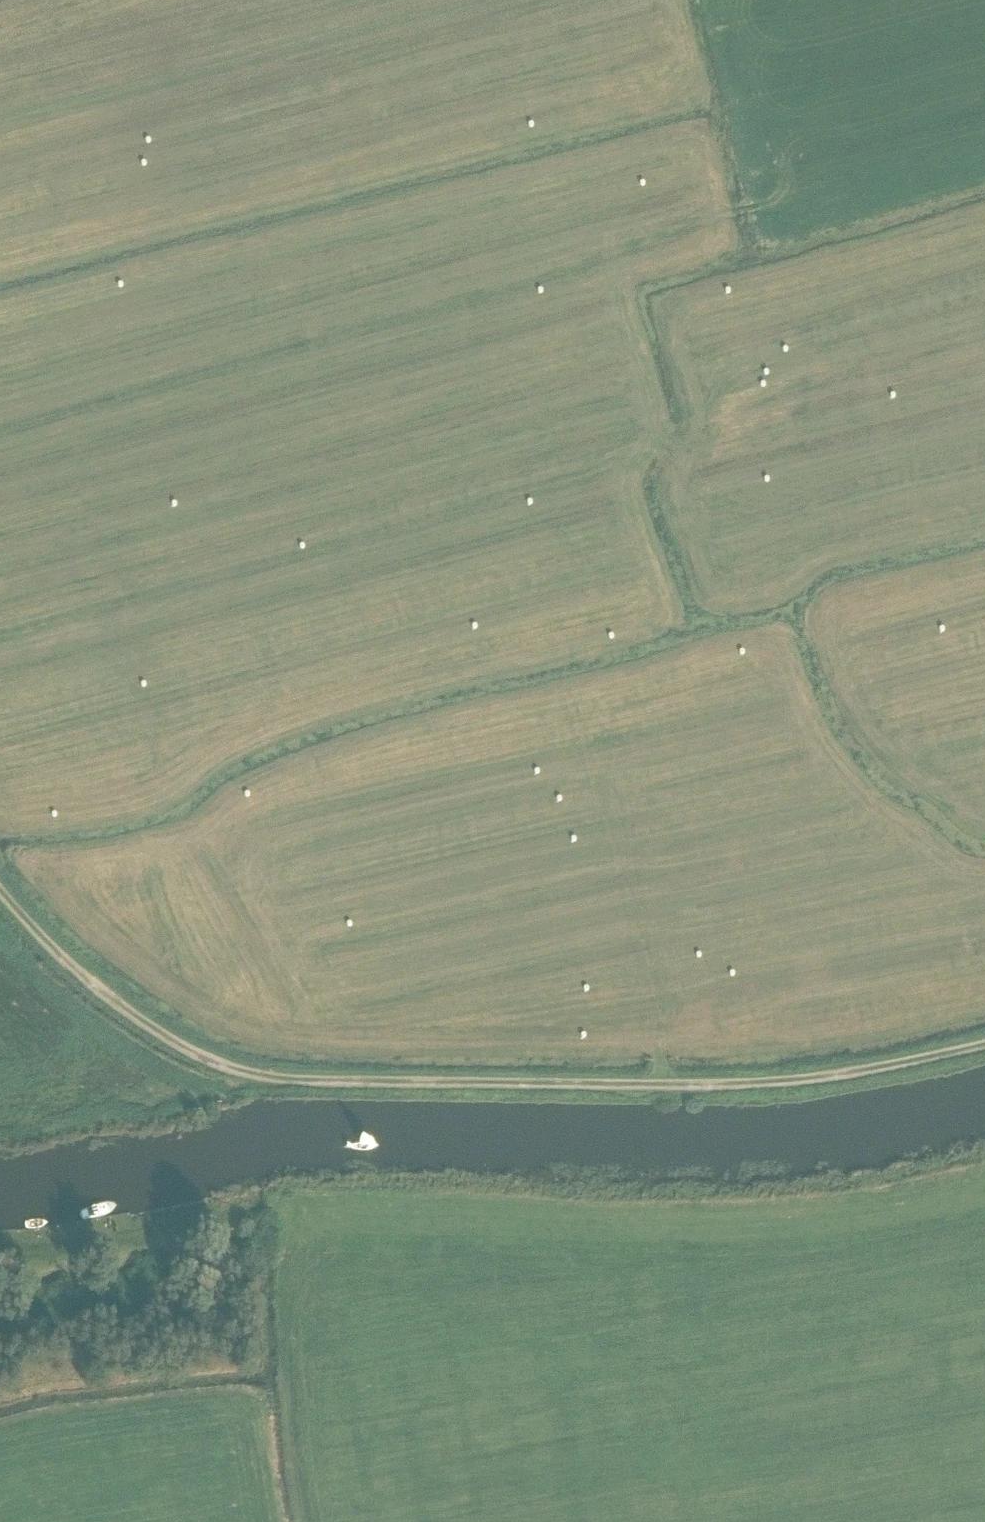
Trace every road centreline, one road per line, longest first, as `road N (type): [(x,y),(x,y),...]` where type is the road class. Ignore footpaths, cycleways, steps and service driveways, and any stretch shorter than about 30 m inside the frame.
road 1 (track): [(984,1043),(769,1084),(278,1080),(199,1058),(89,979),(0,891)]

